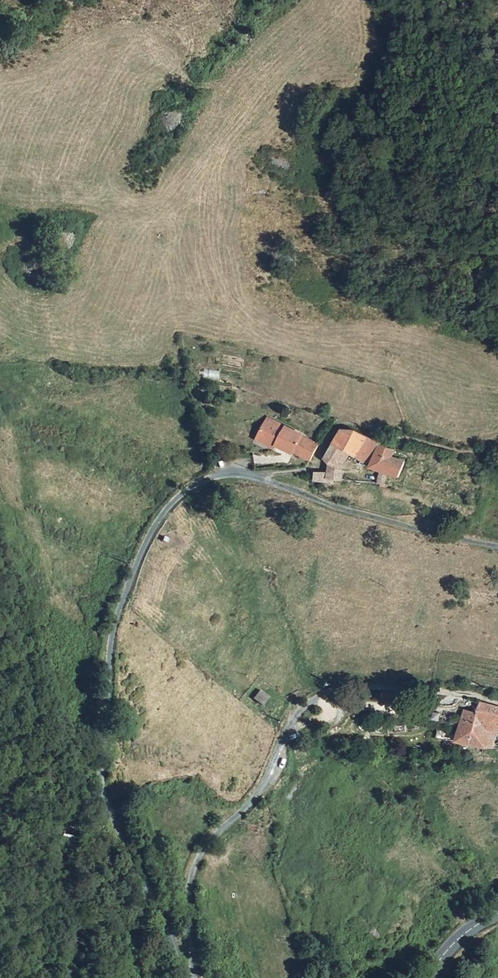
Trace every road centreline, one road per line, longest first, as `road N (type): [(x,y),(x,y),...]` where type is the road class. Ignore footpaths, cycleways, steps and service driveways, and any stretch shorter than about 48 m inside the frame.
road 1 (unclassified): [(497,549),(225,473),(182,494),(158,522),(112,634),(98,748),(108,804),(186,977)]
road 2 (unclassified): [(193,977),(188,903),(195,872),(207,844),(266,783),(292,714),(323,690),(456,692),(497,703)]

